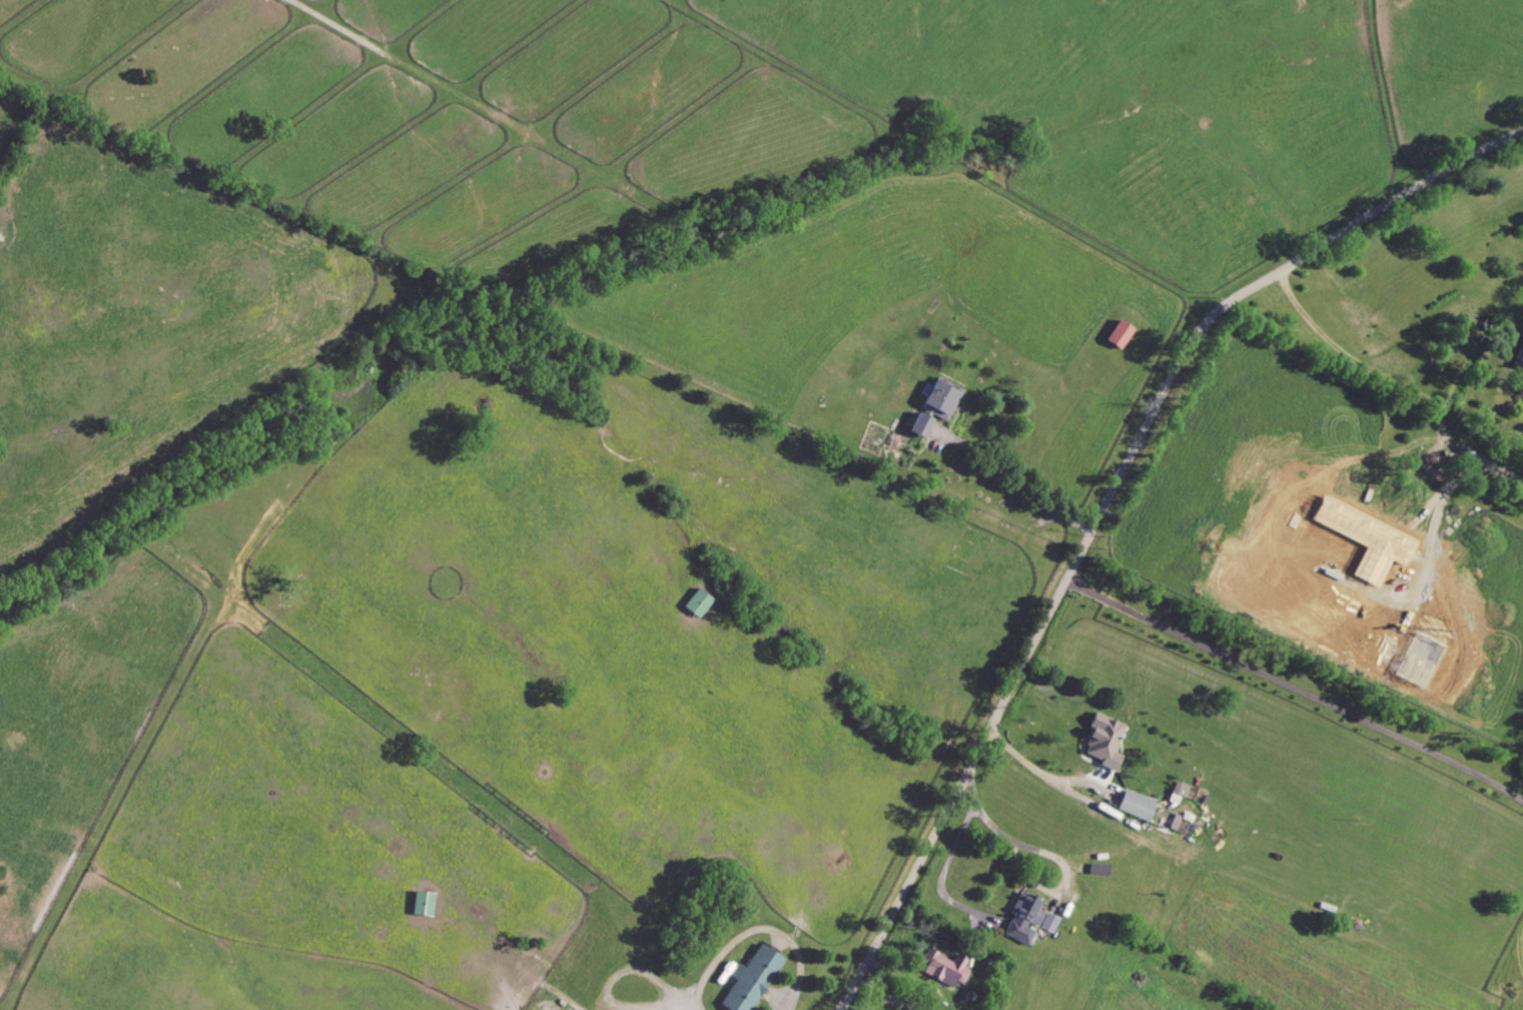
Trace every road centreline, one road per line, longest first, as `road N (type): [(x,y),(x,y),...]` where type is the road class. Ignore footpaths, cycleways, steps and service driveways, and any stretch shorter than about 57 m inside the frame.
road 1 (residential): [(1522,133),(1277,261),(1214,316),(1174,375),(844,1009)]

